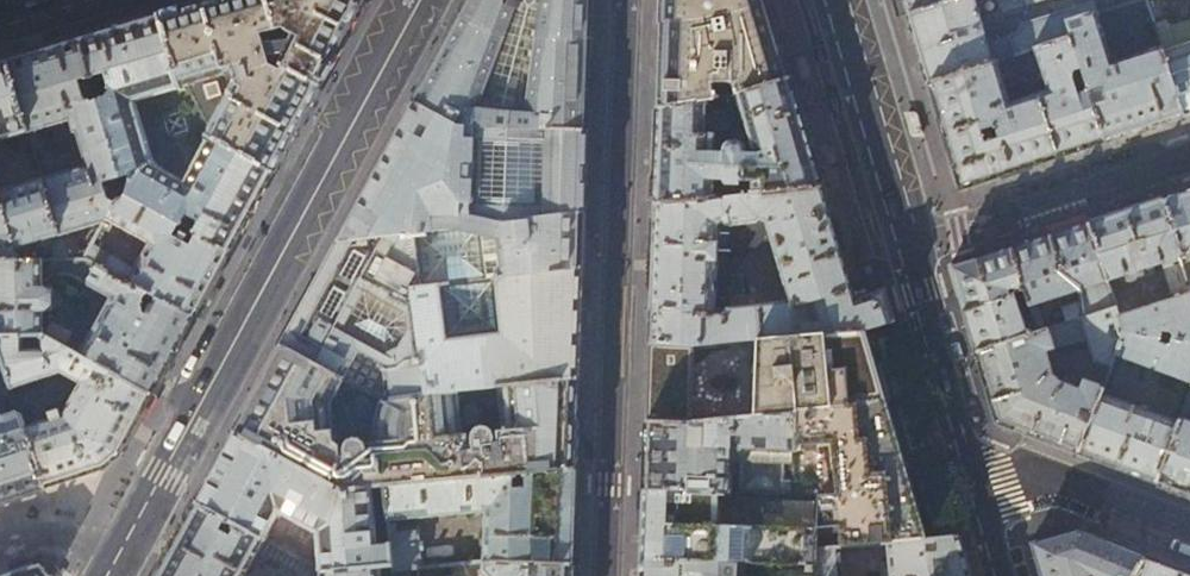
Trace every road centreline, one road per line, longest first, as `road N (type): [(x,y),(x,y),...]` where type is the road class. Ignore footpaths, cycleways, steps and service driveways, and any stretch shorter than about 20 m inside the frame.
road 1 (secondary): [(408,0),(100,575)]
road 2 (residential): [(629,0),(608,575)]
road 3 (residential): [(907,248),(1189,158)]
road 4 (tertiary): [(907,248),(834,0)]
road 5 (tertiary): [(976,476),(907,248)]
road 6 (residential): [(1189,533),(1029,471),(976,476)]

